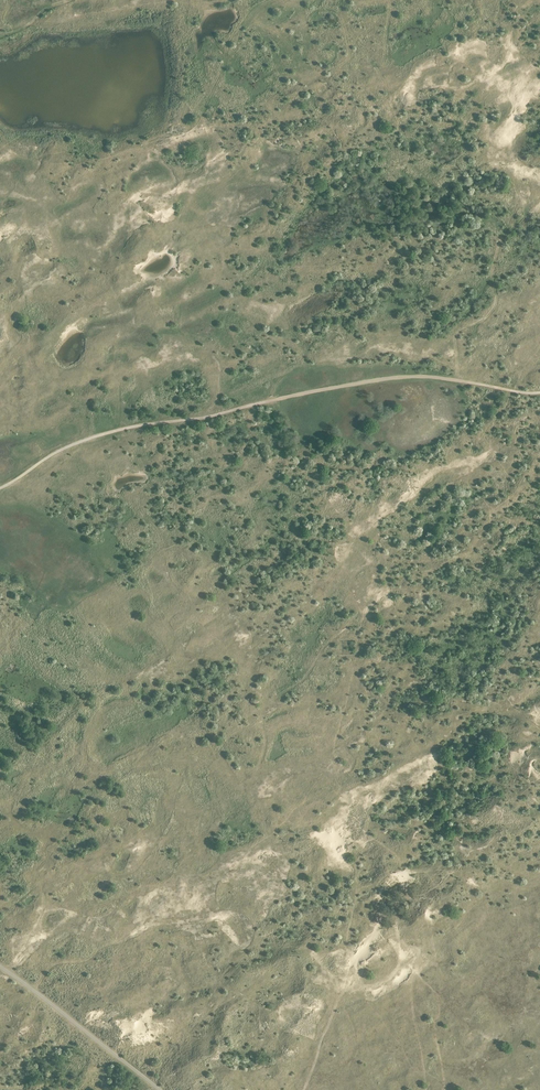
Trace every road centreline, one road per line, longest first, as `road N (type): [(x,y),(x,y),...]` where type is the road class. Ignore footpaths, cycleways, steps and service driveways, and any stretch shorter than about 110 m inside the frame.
road 1 (track): [(0,488),(106,433),(381,379),(460,381)]
road 2 (track): [(161,1089),(0,967)]

